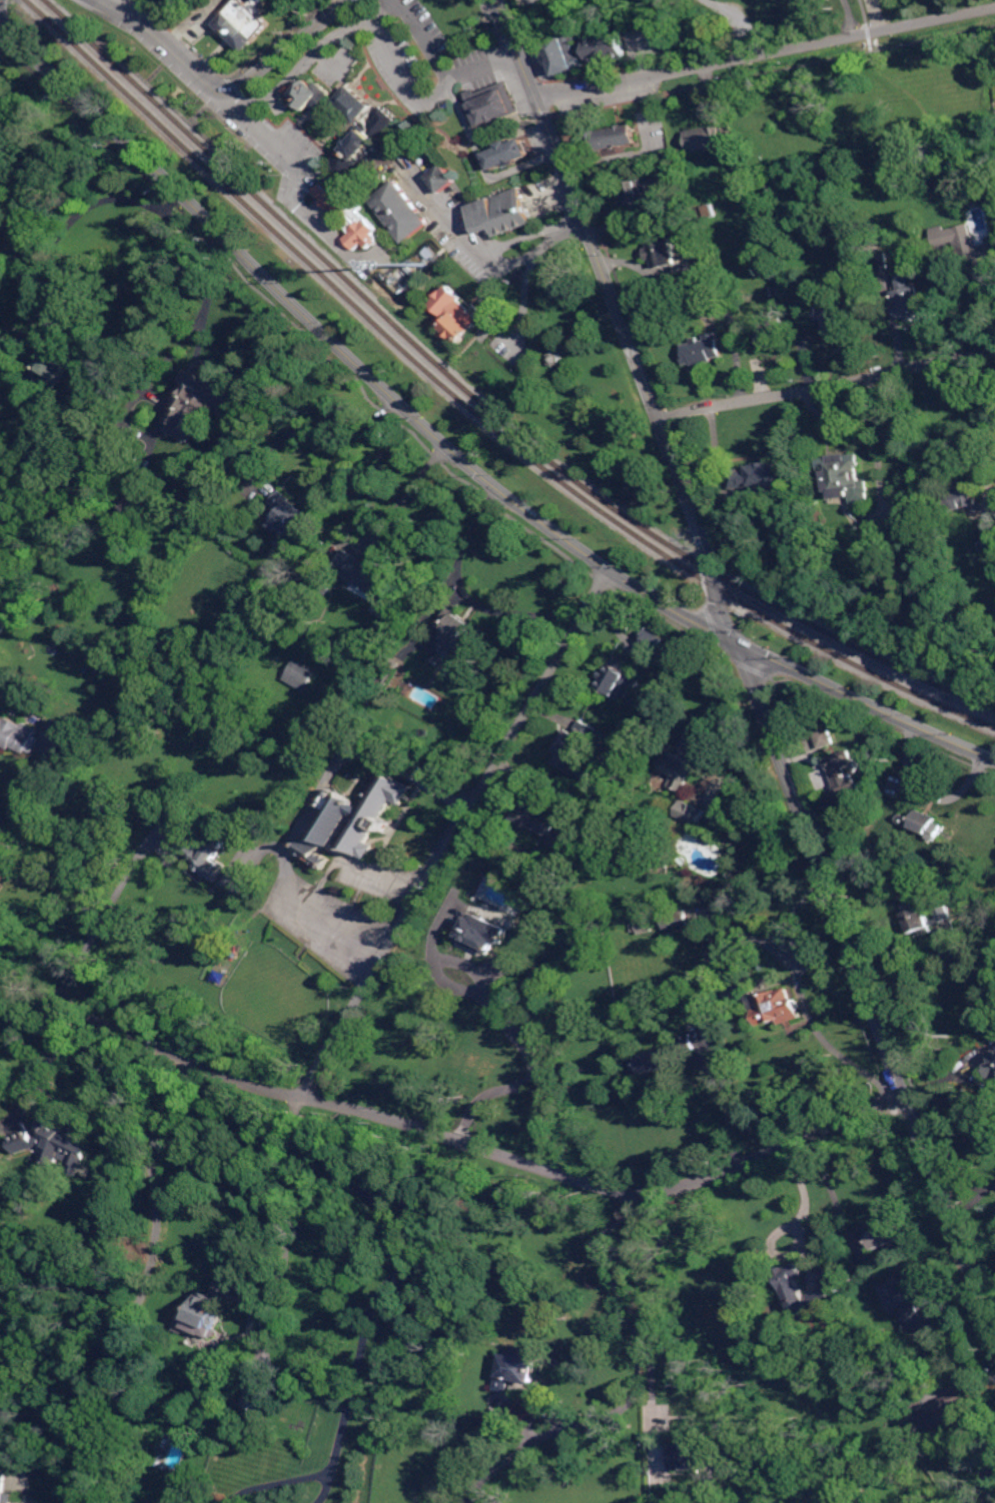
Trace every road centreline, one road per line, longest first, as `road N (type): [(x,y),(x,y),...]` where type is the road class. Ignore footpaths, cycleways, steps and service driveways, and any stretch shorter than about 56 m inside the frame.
road 1 (residential): [(994,1329),(755,672),(717,612),(708,546),(499,0)]
road 2 (secondary): [(0,24),(397,398),(520,503),(643,589),(768,660),(994,758)]
road 3 (residential): [(0,974),(244,1082),(360,1108),(629,1192),(677,1187),(906,1094)]
road 4 (residential): [(304,1096),(611,568)]
road 5 (residential): [(537,95),(994,8)]
road 6 (residential): [(660,419),(994,351)]
road 7 (residential): [(102,0),(144,22),(295,163)]
road 8 (residential): [(224,97),(351,0)]

